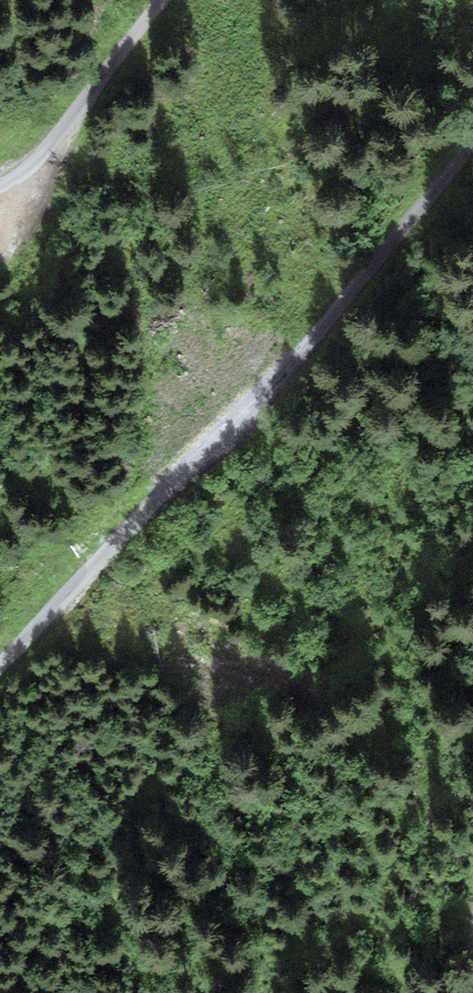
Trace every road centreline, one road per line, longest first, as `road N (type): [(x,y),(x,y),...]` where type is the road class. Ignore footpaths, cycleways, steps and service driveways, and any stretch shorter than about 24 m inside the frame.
road 1 (unclassified): [(0,667),(161,493),(237,434),(472,142)]
road 2 (unclassified): [(155,0),(44,157),(0,186)]

